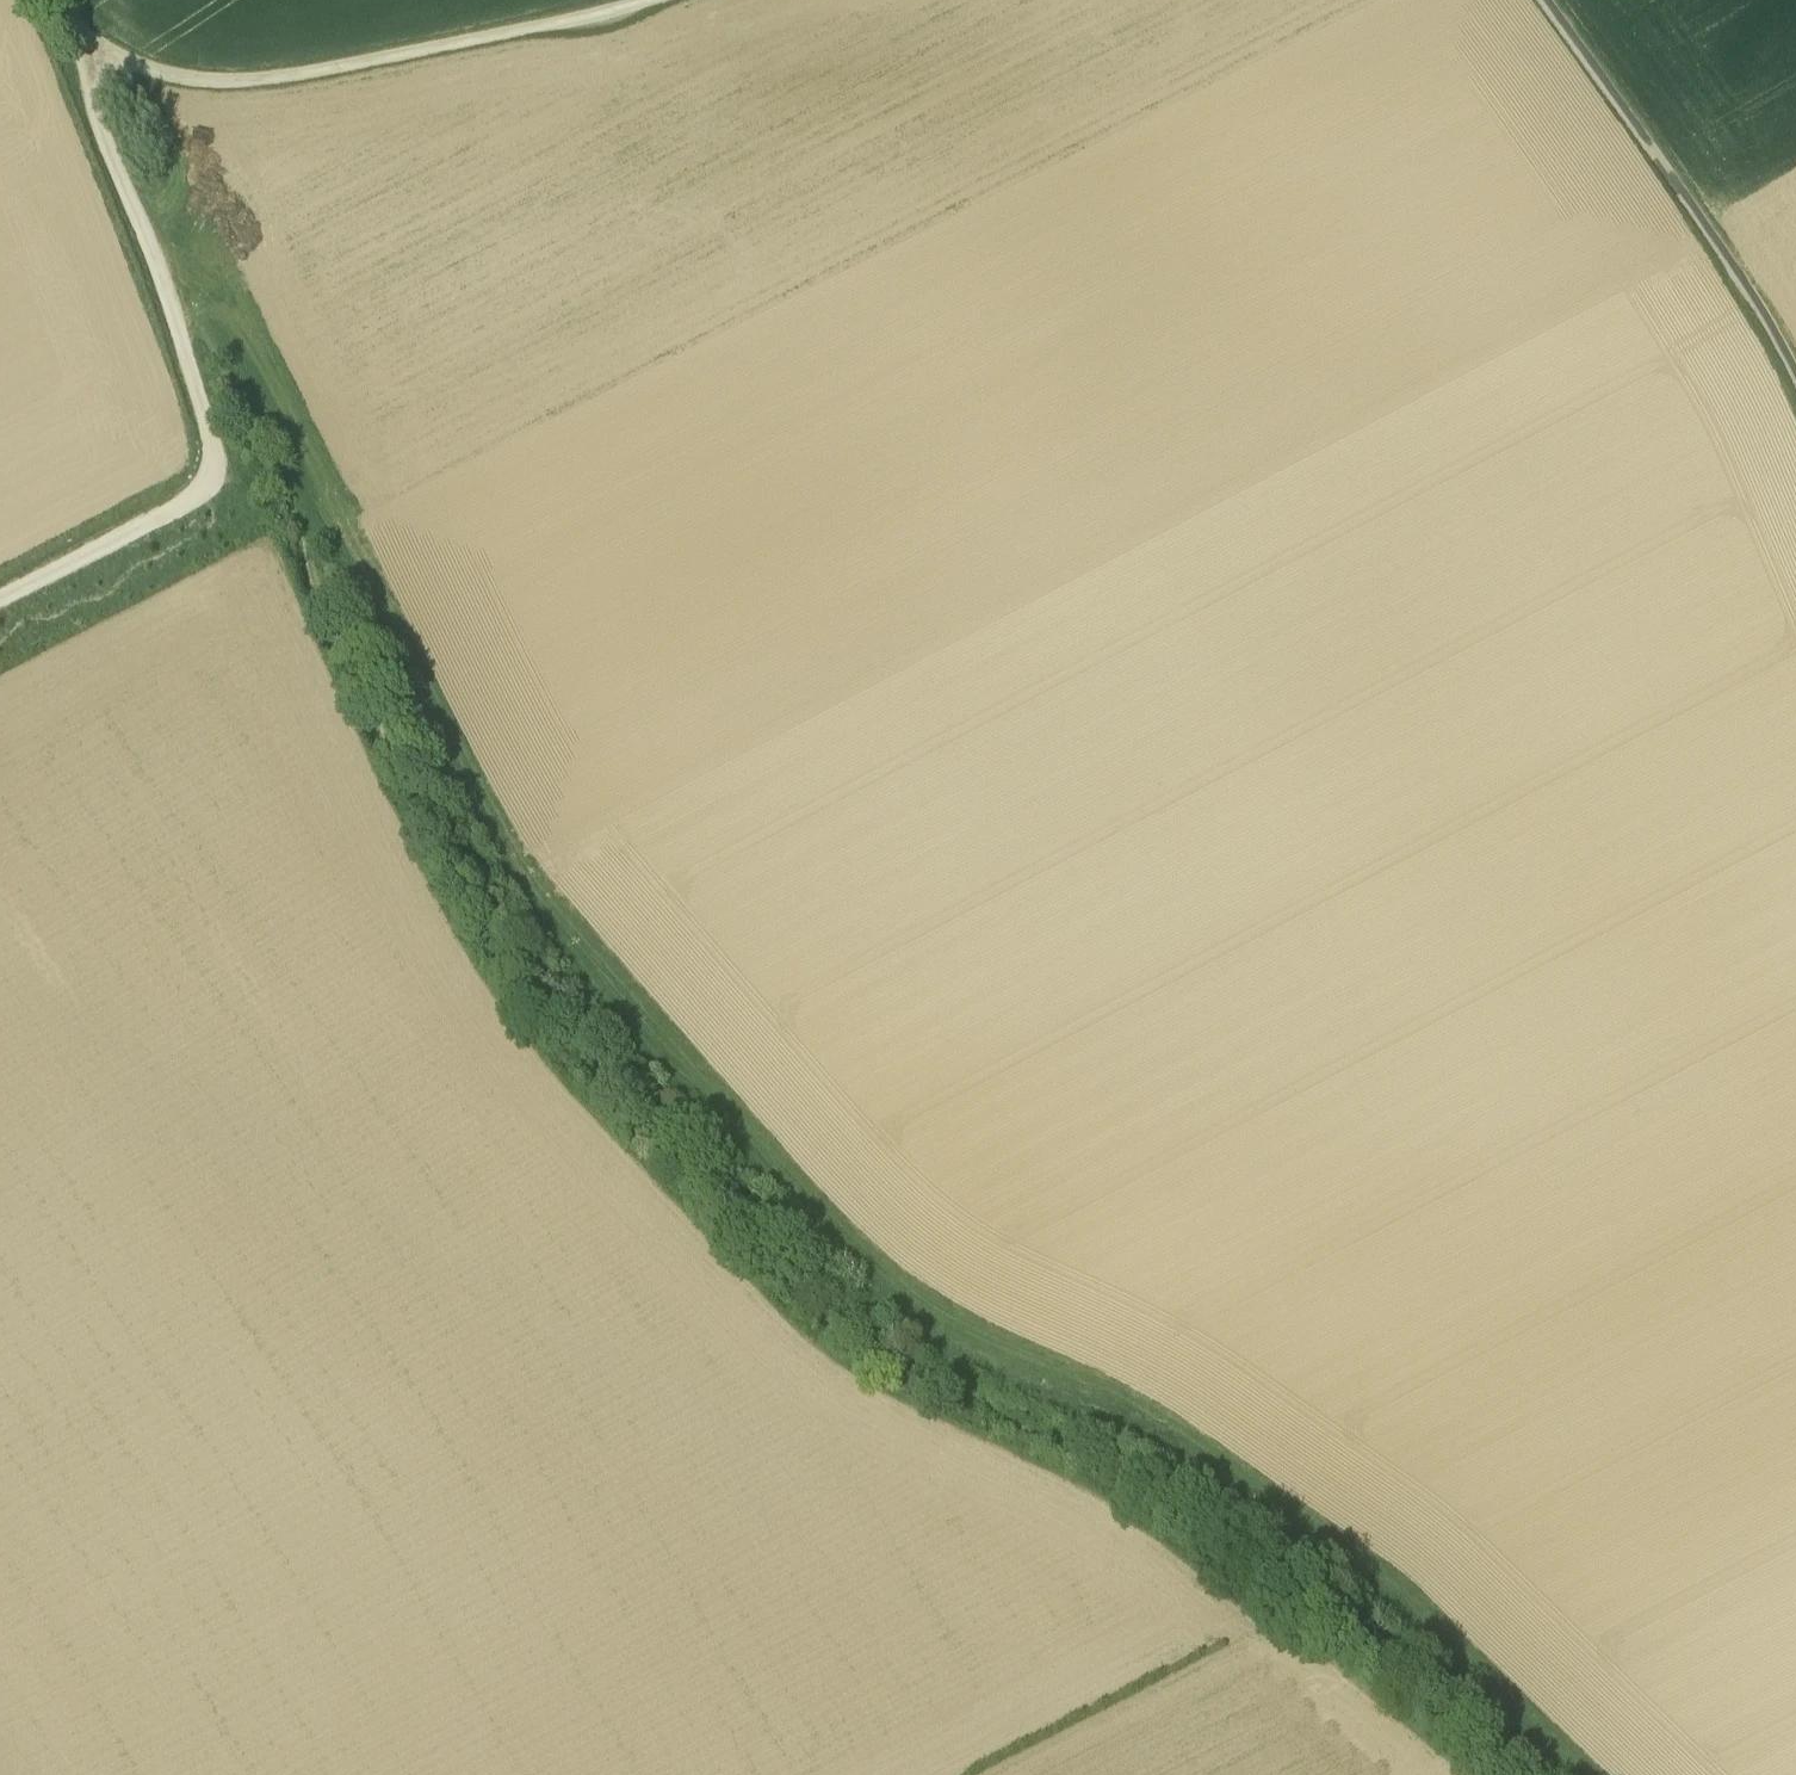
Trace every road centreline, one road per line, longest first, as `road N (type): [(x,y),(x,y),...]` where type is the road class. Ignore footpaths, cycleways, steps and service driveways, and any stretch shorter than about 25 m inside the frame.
road 1 (unclassified): [(645,0),(247,81),(184,77),(131,62),(92,39),(55,0)]
road 2 (track): [(0,595),(211,478),(215,456),(150,237)]
road 3 (unclassified): [(1795,377),(1758,307),(1546,0)]
road 4 (track): [(150,237),(86,85),(92,39)]

